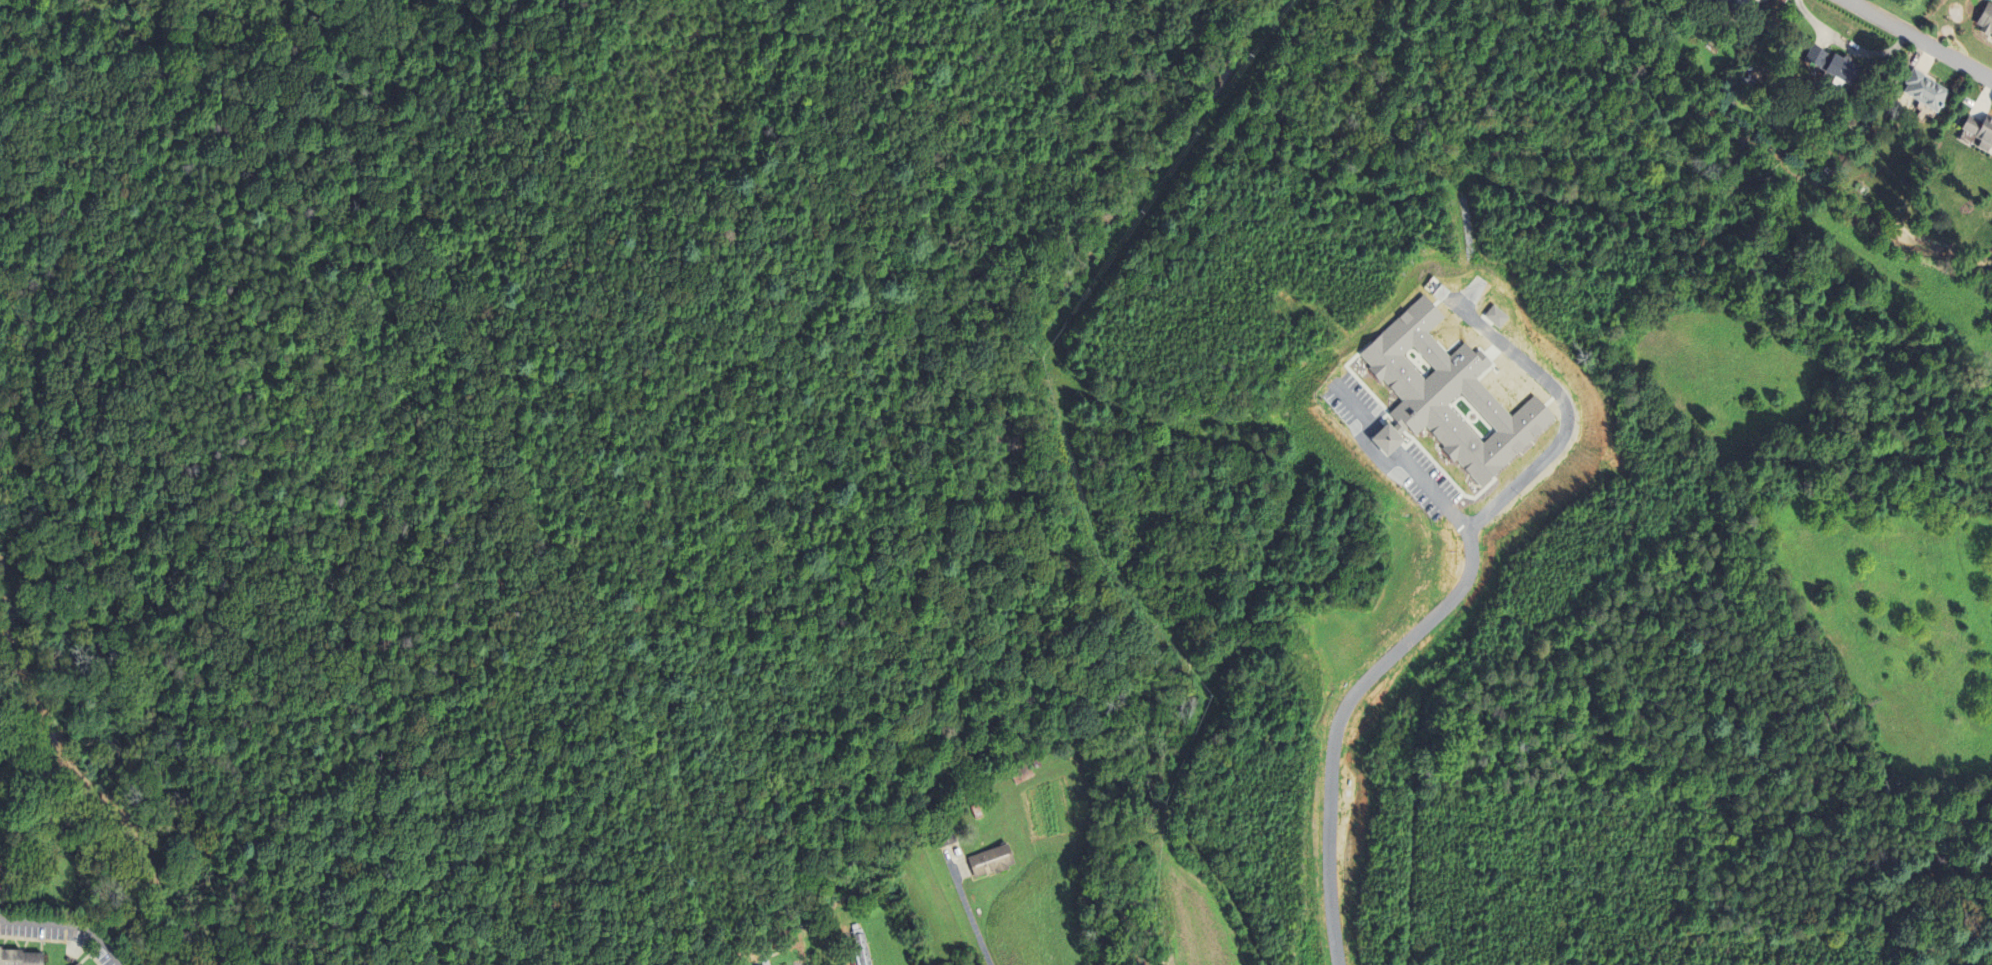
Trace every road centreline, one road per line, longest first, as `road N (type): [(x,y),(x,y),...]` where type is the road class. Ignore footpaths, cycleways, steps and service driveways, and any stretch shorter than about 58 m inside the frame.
road 1 (residential): [(1468,539),(1471,568),(1459,593),(1359,690),(1335,738),(1328,902),(1338,964)]
road 2 (residential): [(1991,81),(1848,0)]

